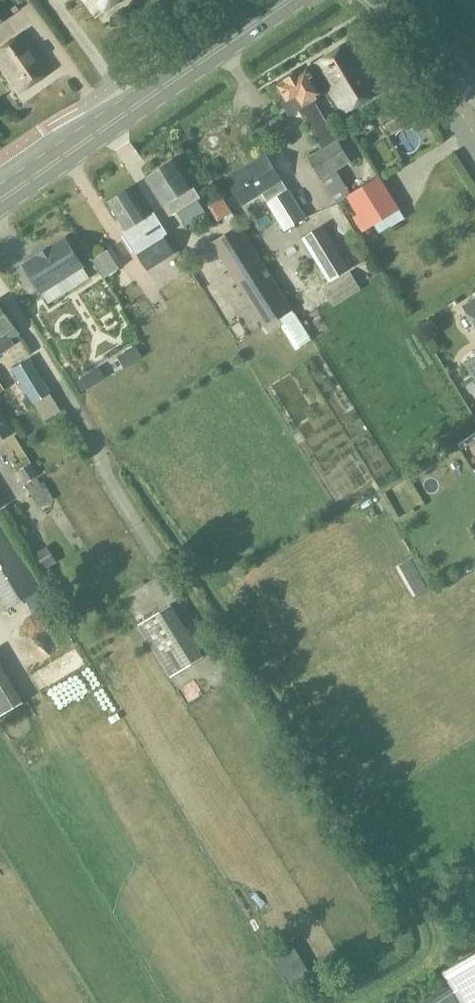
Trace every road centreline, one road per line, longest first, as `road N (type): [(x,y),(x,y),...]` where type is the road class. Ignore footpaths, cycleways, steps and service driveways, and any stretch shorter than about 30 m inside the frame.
road 1 (primary): [(0,198),(286,0)]
road 2 (unclassified): [(380,0),(474,152)]

